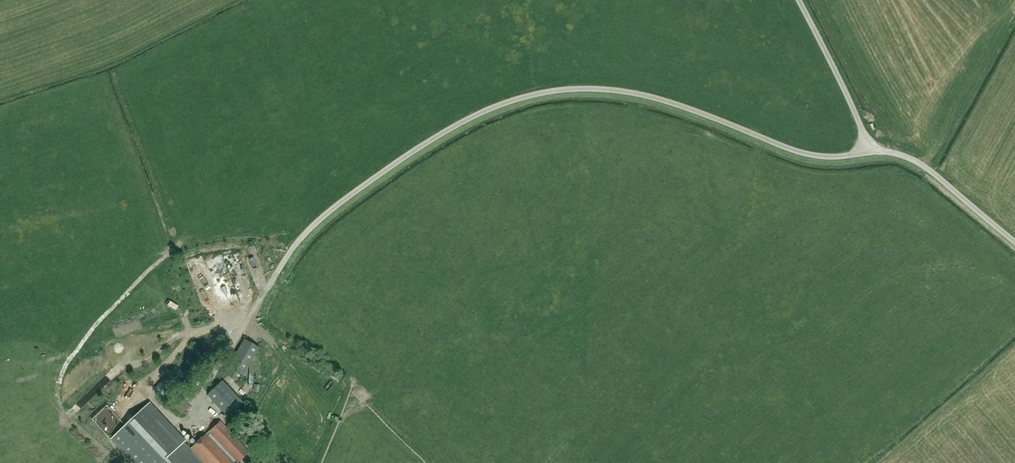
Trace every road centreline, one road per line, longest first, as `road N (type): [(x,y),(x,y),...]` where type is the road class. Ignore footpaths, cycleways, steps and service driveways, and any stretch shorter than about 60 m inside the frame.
road 1 (unclassified): [(266,289),(338,203),(471,117),(525,97),(633,93),(805,153),(869,147)]
road 2 (unclassified): [(1014,241),(927,169),(869,147)]
road 3 (unclassified): [(869,147),(799,0)]

